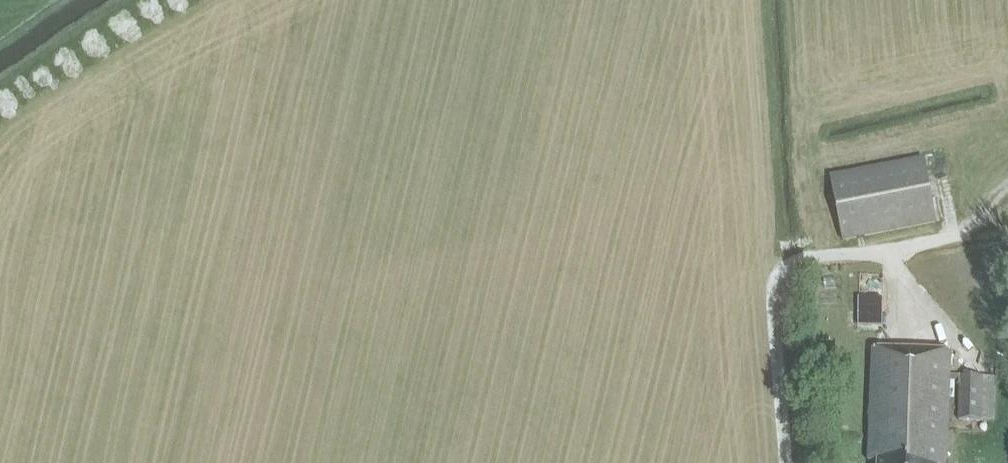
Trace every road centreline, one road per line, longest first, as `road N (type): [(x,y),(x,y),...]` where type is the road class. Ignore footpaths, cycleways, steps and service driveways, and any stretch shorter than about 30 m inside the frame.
road 1 (track): [(787,462),(779,281),(815,255),(882,256)]

